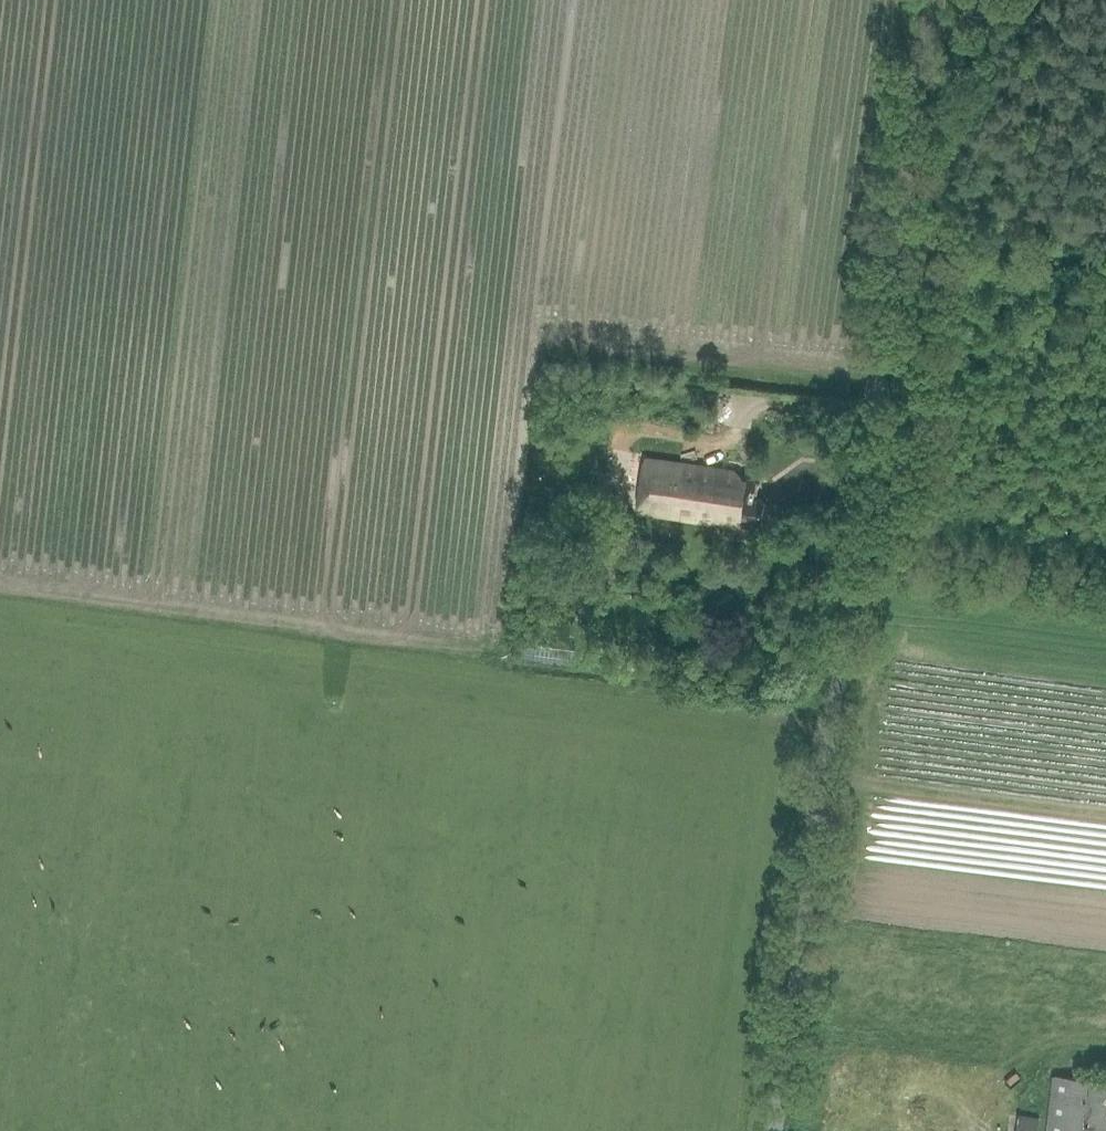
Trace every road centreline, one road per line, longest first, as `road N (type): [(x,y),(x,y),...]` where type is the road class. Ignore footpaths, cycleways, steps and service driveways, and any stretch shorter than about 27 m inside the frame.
road 1 (unclassified): [(778,1130),(945,0)]

